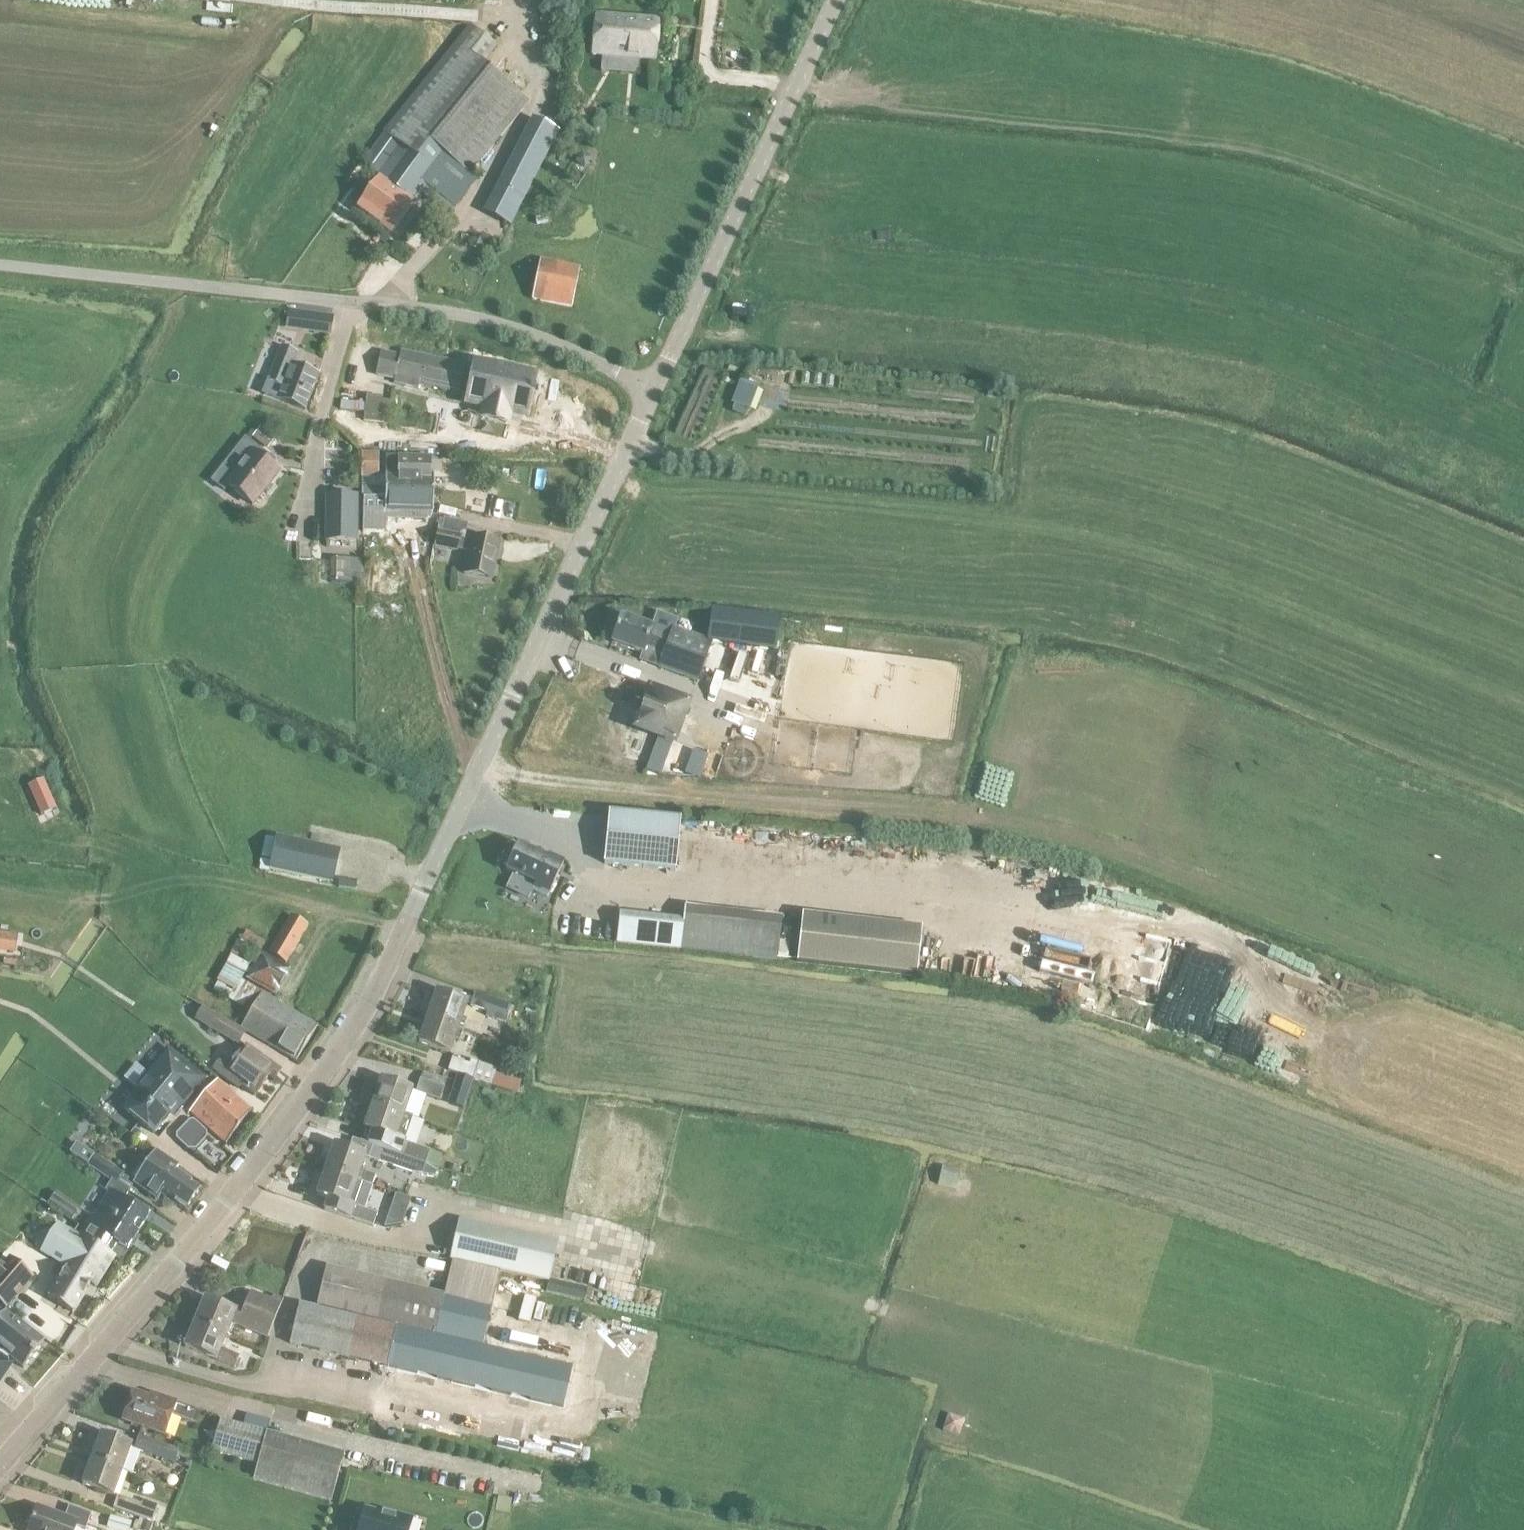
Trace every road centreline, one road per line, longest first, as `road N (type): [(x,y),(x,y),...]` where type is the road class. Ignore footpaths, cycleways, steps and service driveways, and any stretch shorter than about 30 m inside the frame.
road 1 (tertiary): [(0,1464),(253,1171),(365,1012),(654,390)]
road 2 (unclassified): [(654,390),(532,333),(466,315),(0,265)]
road 3 (tertiary): [(654,390),(836,0)]
road 4 (track): [(523,18),(270,0)]

